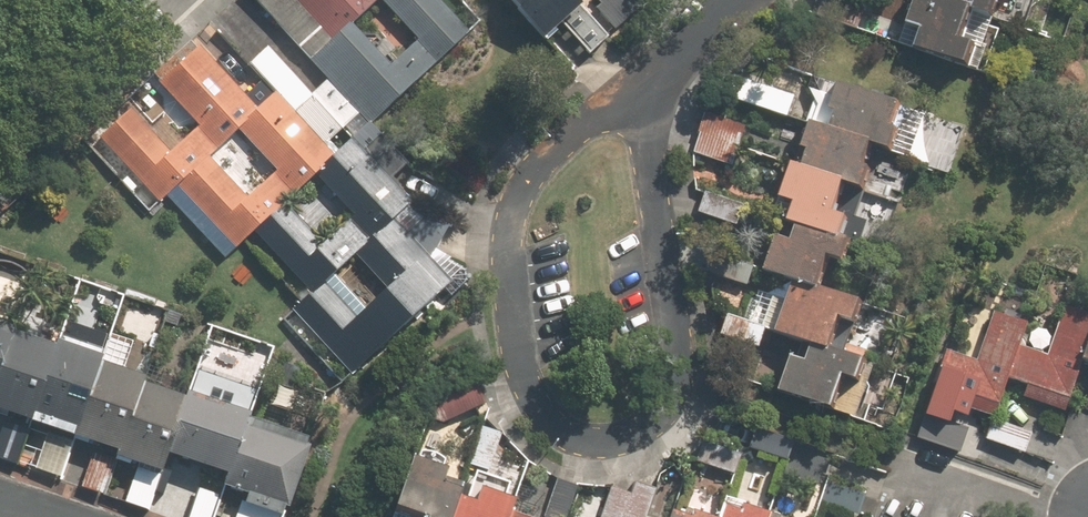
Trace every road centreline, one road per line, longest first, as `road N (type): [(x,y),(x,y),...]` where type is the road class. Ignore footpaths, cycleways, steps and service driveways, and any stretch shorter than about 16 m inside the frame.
road 1 (residential): [(645,80),(648,177),(673,358),(666,404),(625,435),(576,434),(555,425),(519,373),(509,234),(520,196),(574,130)]
road 2 (residential): [(645,80),(736,0)]

